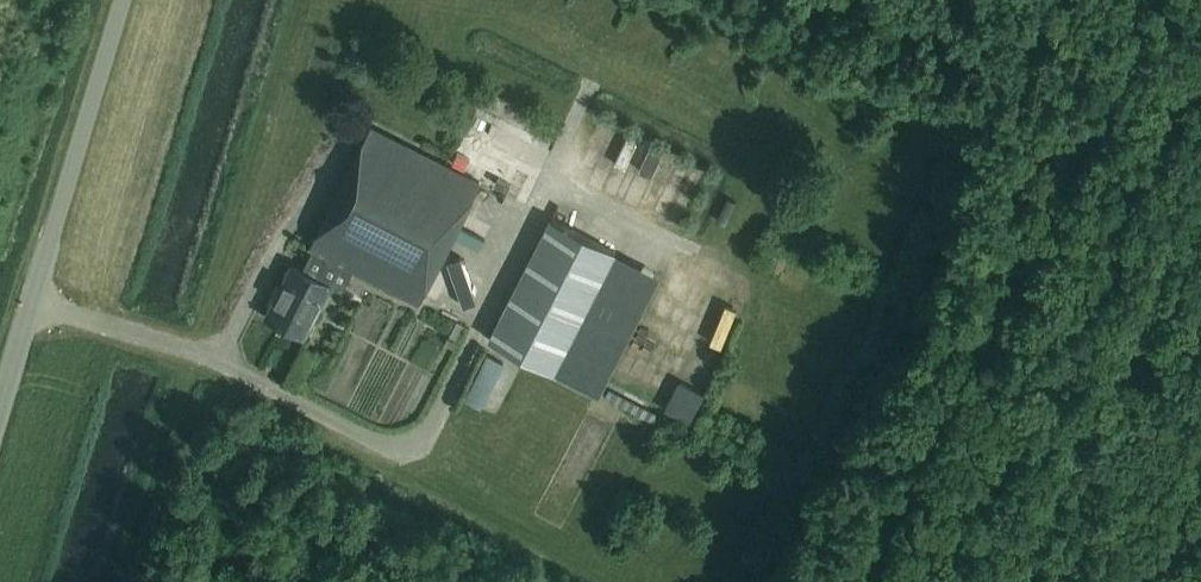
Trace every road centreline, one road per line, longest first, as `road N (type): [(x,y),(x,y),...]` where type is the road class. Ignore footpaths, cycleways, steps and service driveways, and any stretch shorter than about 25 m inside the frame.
road 1 (unclassified): [(0,407),(123,0)]
road 2 (track): [(123,581),(191,351)]
road 3 (track): [(198,581),(230,468),(167,437)]

